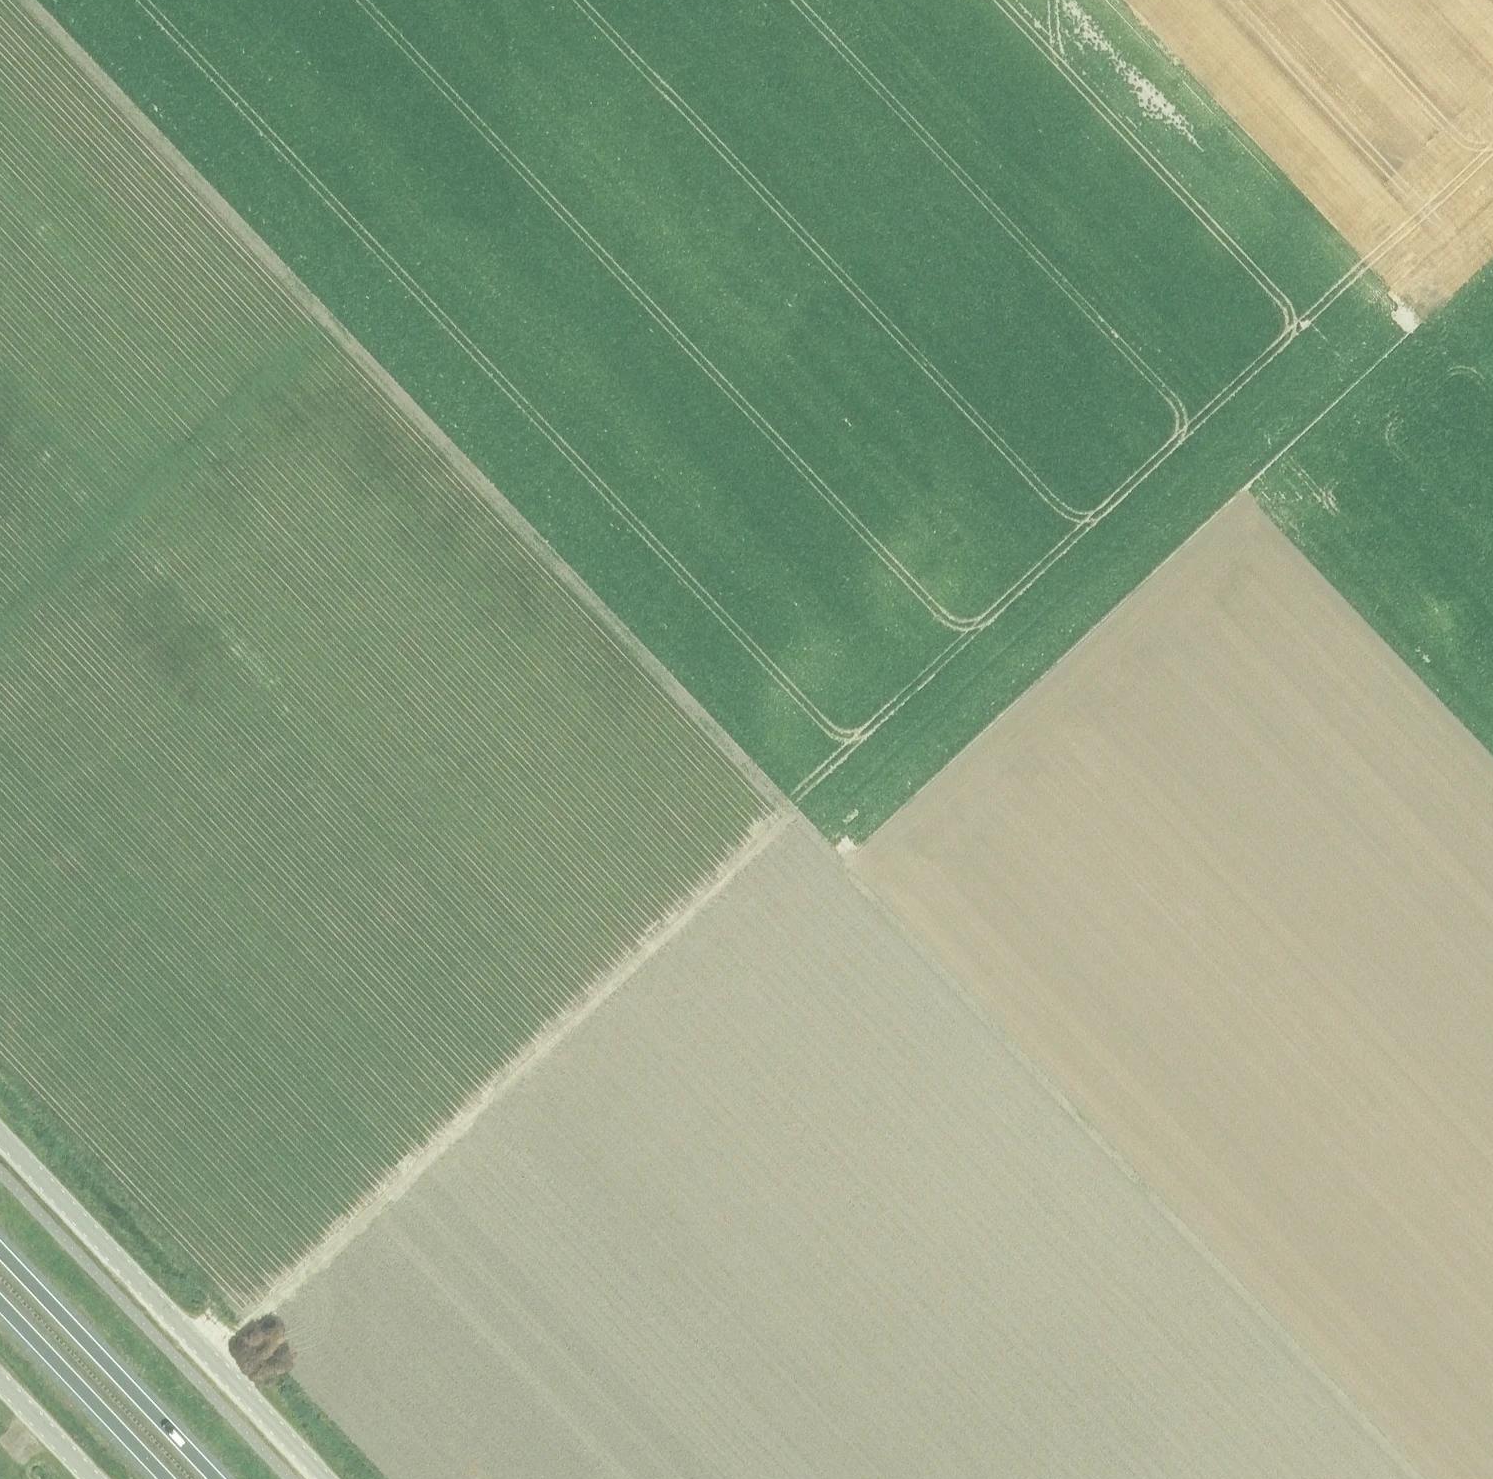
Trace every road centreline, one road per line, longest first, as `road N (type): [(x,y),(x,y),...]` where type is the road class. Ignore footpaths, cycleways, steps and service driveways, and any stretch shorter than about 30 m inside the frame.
road 1 (tertiary): [(0,1135),(325,1478)]
road 2 (trunk): [(217,1478),(0,1250)]
road 3 (trunk): [(0,1302),(167,1478)]
road 4 (unclassified): [(0,1385),(89,1478)]

